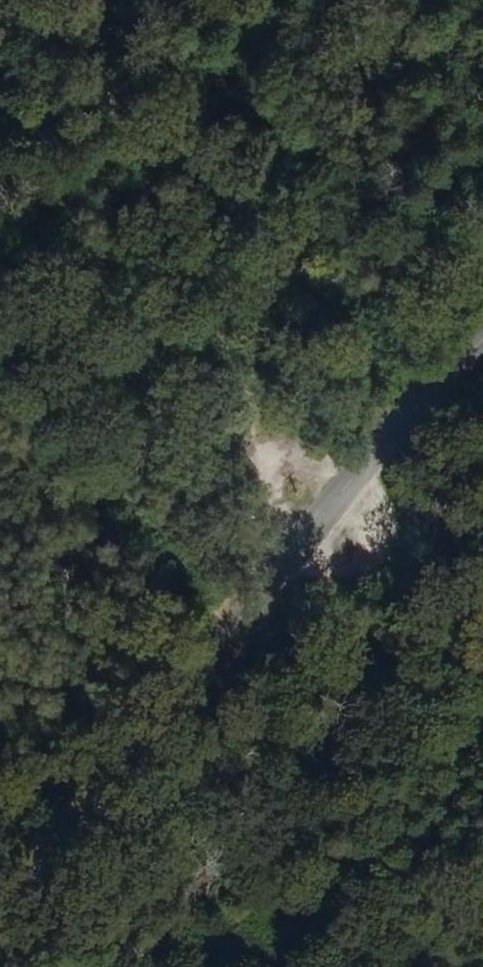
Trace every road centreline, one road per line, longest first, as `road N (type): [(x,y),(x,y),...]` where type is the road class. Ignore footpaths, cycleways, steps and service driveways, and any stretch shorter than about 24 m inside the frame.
road 1 (track): [(476,966),(329,523),(333,497),(89,0)]
road 2 (tertiary): [(482,313),(0,923)]
road 3 (track): [(482,605),(0,247)]

